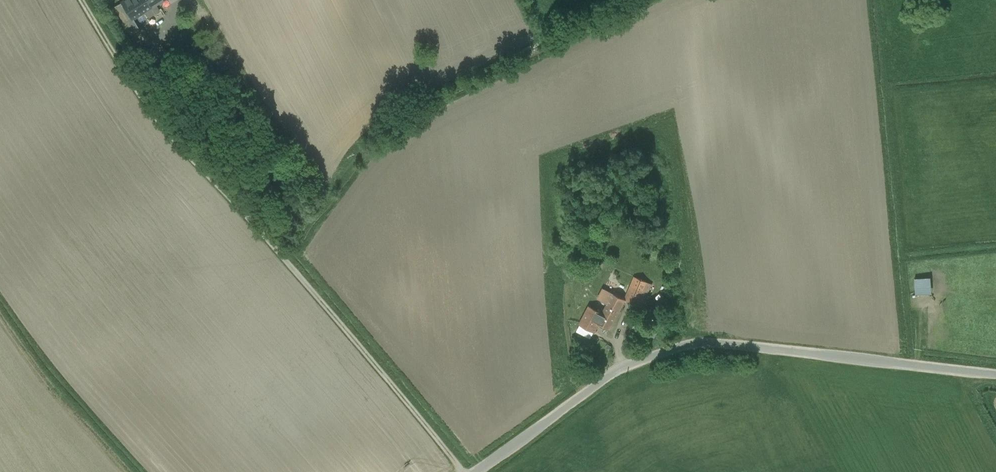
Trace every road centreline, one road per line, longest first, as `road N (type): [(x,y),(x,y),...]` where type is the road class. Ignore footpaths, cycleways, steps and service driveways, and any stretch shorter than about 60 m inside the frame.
road 1 (track): [(462,471),(166,134),(81,0)]
road 2 (unclassified): [(476,471),(608,377),(689,339),(995,376)]
road 3 (track): [(280,255),(318,190),(421,98),(629,0)]

